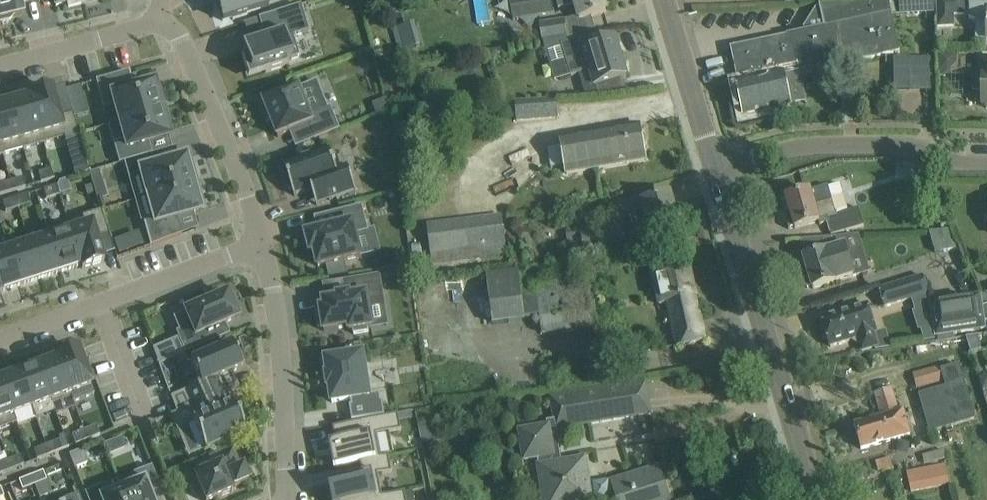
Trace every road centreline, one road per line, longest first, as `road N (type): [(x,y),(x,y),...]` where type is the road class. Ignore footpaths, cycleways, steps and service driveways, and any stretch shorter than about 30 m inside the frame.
road 1 (tertiary): [(816,499),(714,169)]
road 2 (residential): [(264,245),(0,343)]
road 3 (residential): [(714,169),(832,144),(919,143),(952,162),(986,163)]
road 4 (residential): [(289,499),(264,245)]
road 5 (residential): [(264,245),(182,38),(160,20)]
road 6 (tertiary): [(714,169),(662,0)]
road 7 (residential): [(0,66),(160,20)]

